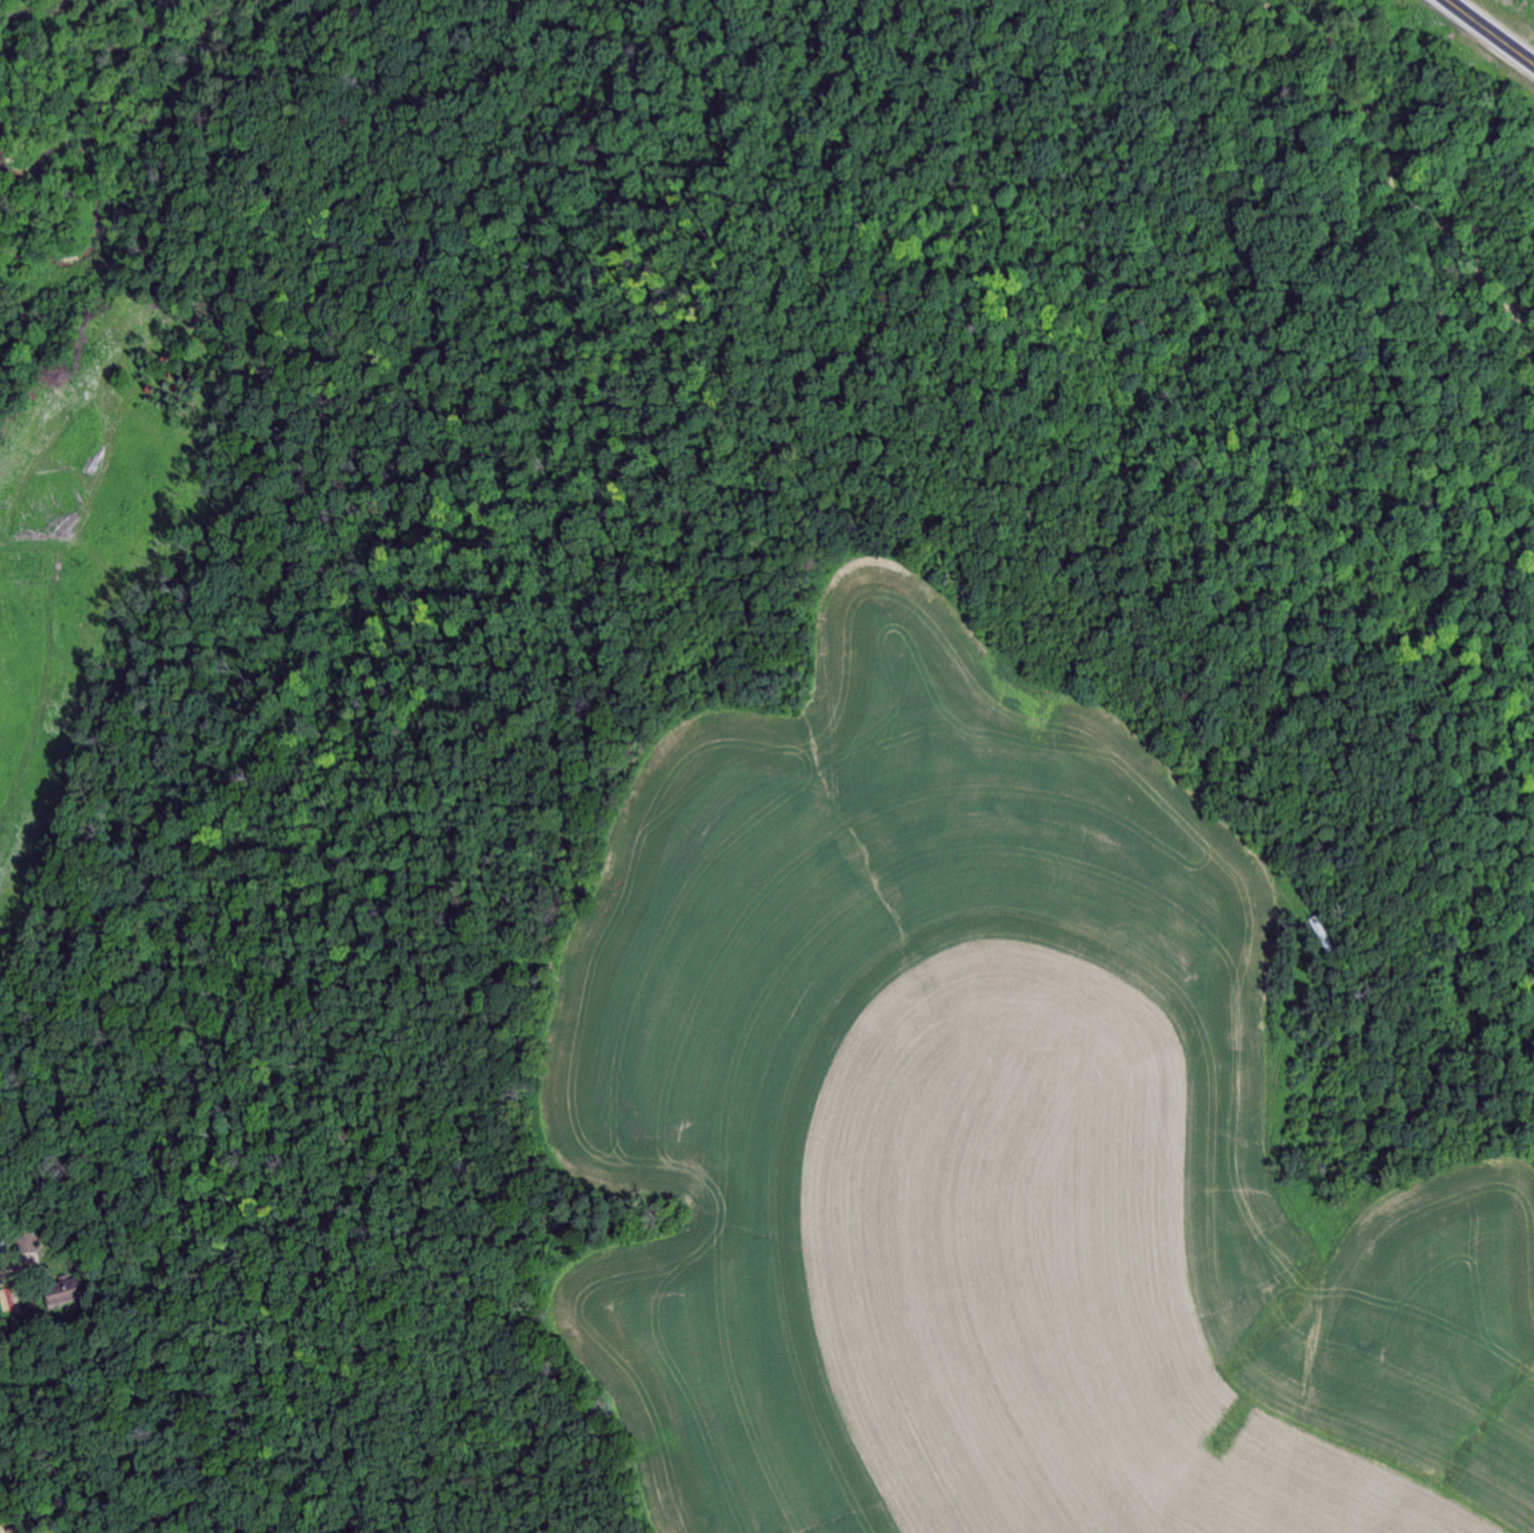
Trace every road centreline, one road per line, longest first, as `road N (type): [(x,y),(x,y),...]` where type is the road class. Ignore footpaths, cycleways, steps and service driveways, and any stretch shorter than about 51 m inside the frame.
road 1 (residential): [(452,1126),(459,1292),(305,1532)]

